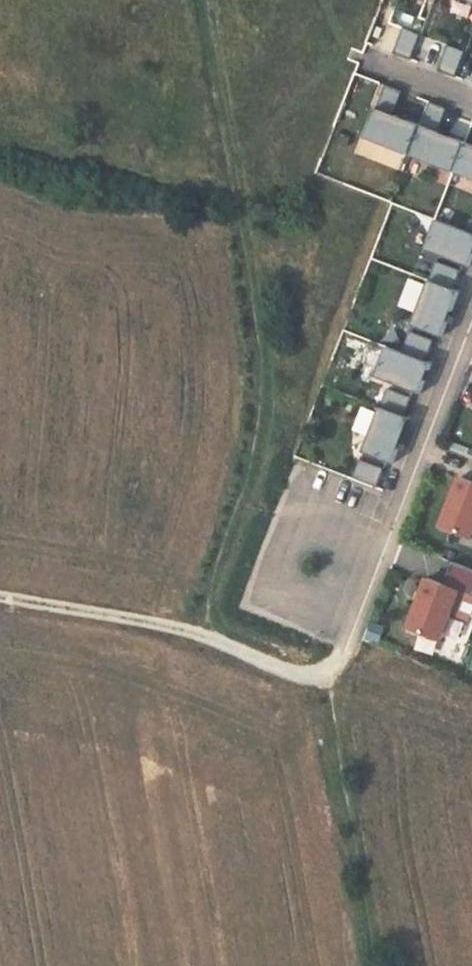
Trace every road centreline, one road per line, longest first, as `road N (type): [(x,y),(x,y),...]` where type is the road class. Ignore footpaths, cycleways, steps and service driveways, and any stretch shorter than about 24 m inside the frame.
road 1 (residential): [(471,321),(375,572),(310,568)]

